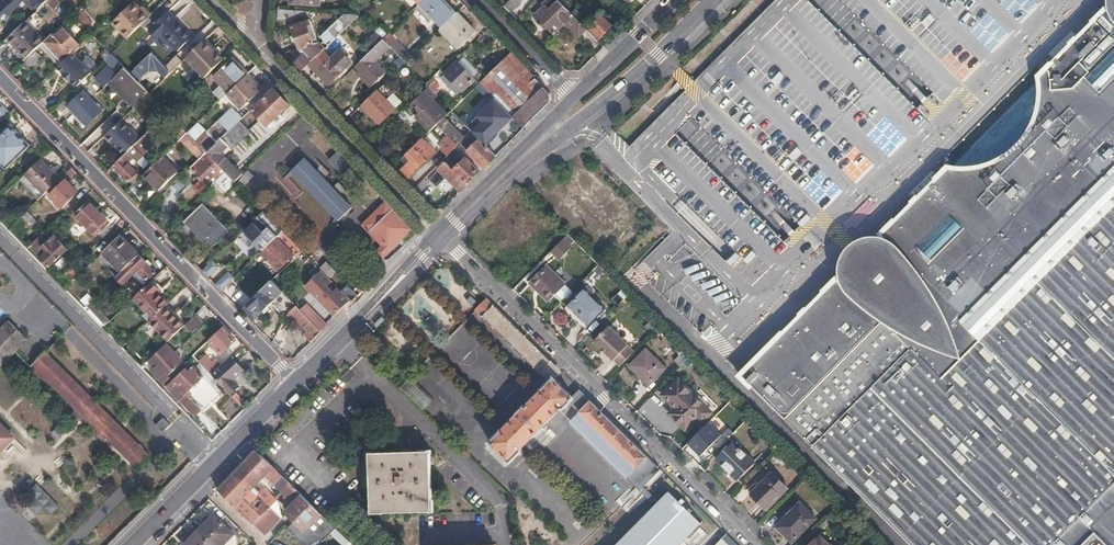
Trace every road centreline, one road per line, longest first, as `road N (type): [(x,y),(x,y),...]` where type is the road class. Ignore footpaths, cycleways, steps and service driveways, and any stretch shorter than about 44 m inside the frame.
road 1 (residential): [(755,544),(442,236)]
road 2 (residential): [(0,75),(296,383)]
road 3 (primary): [(488,193),(656,57),(711,0)]
road 4 (residential): [(336,344),(495,498),(502,544)]
road 5 (residential): [(442,236),(258,50)]
road 6 (primary): [(133,544),(296,383)]
road 7 (primary): [(336,344),(442,236)]
road 8 (primary): [(673,0),(572,100)]
road 9 (residential): [(572,100),(477,0)]
road 10 (primary): [(572,100),(488,193)]

